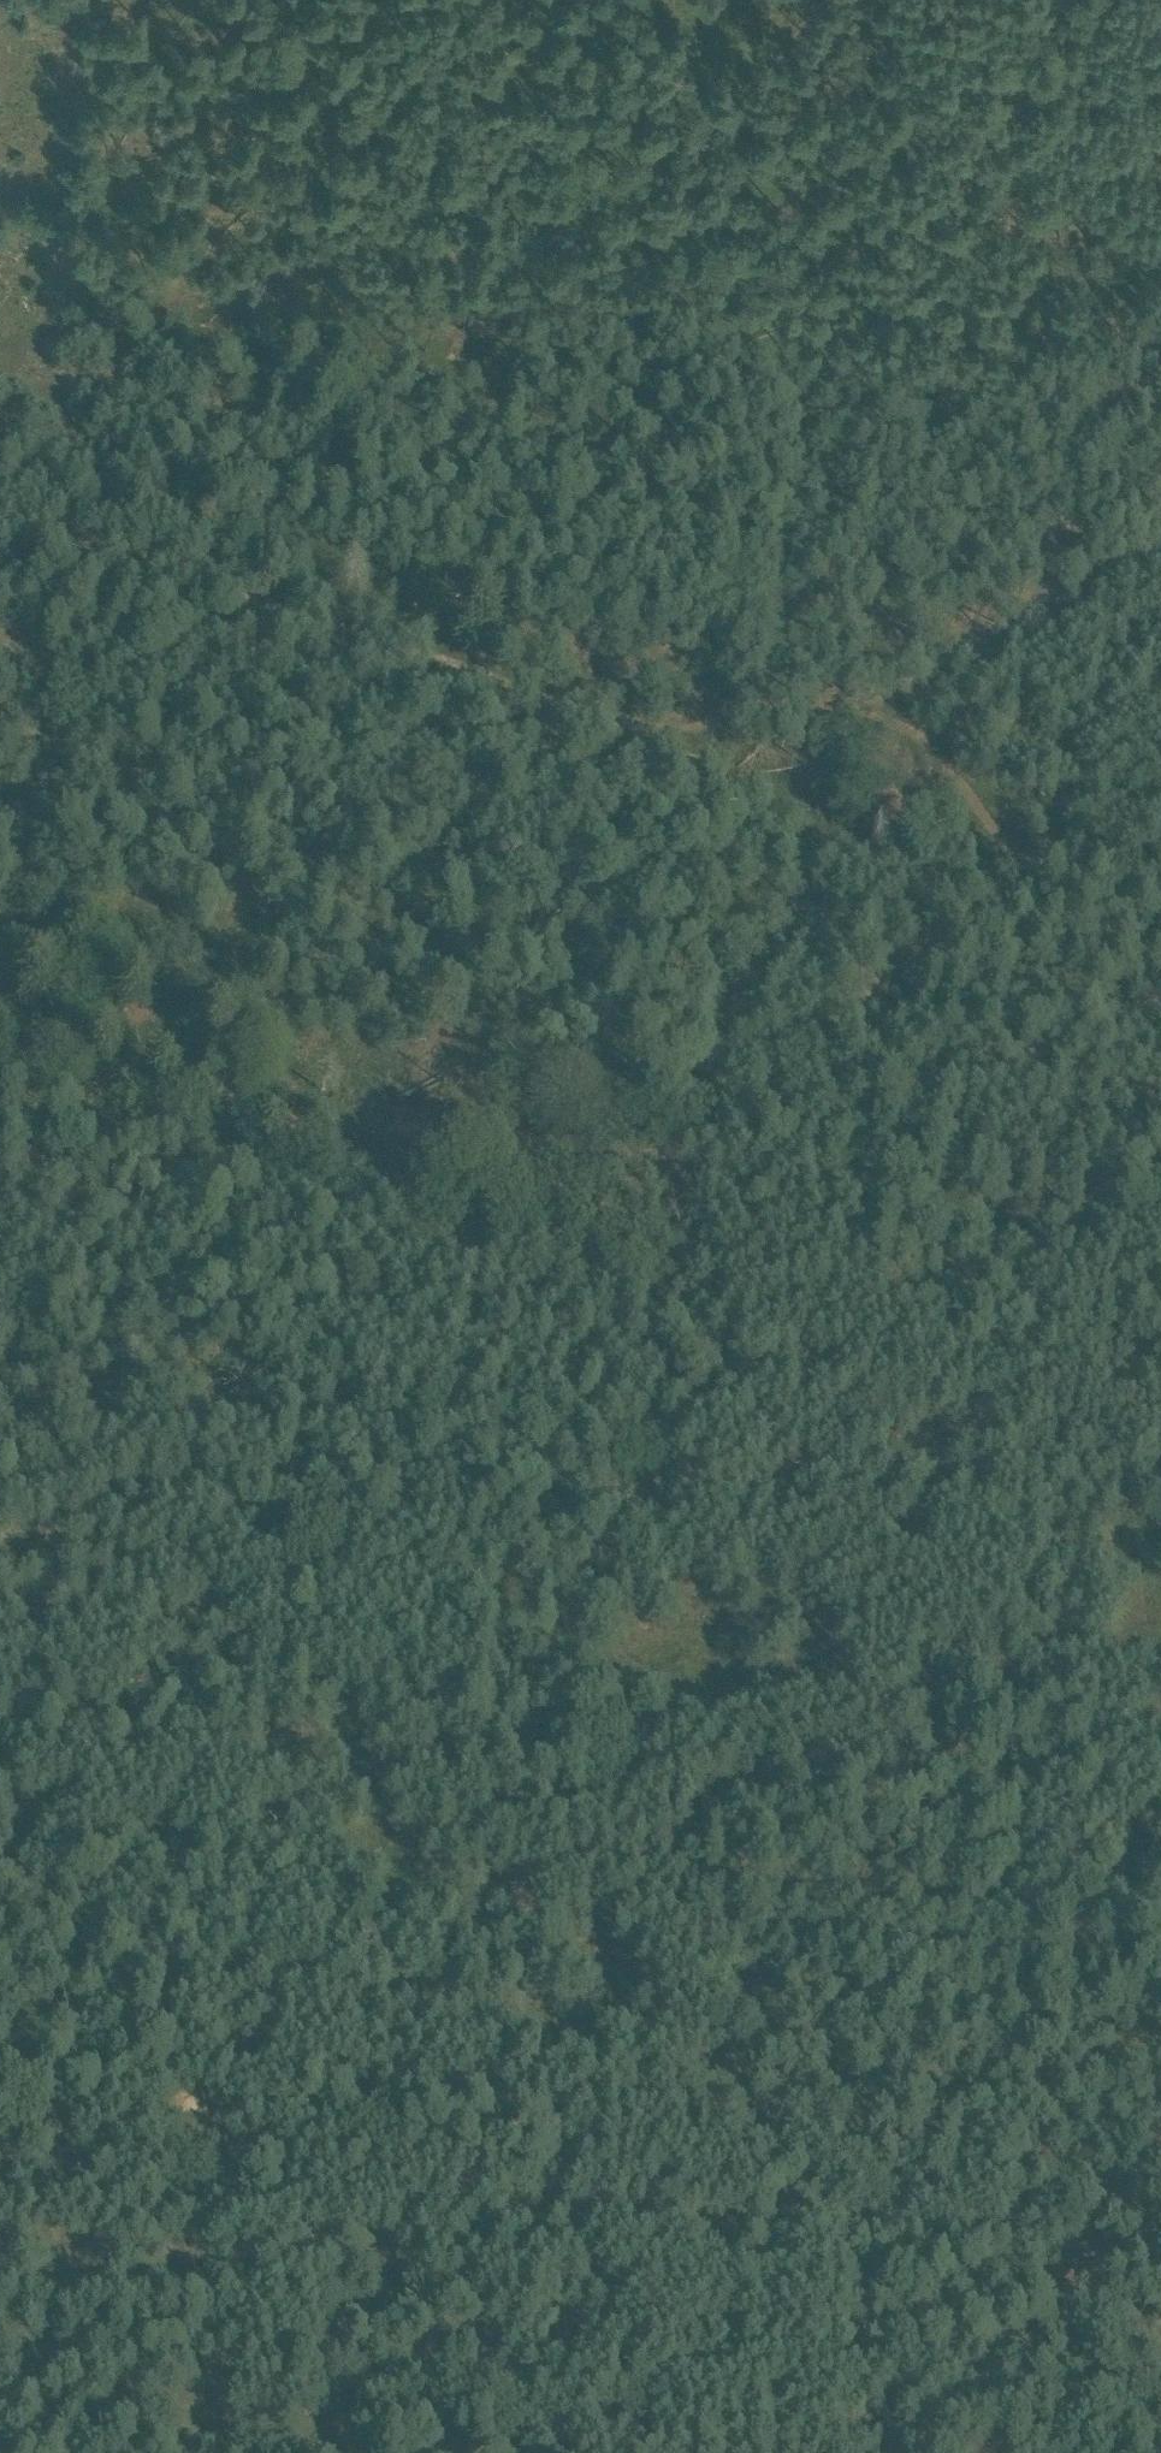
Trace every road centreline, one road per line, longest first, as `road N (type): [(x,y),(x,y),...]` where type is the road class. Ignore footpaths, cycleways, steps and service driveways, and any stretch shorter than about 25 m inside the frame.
road 1 (track): [(0,527),(1160,908)]

